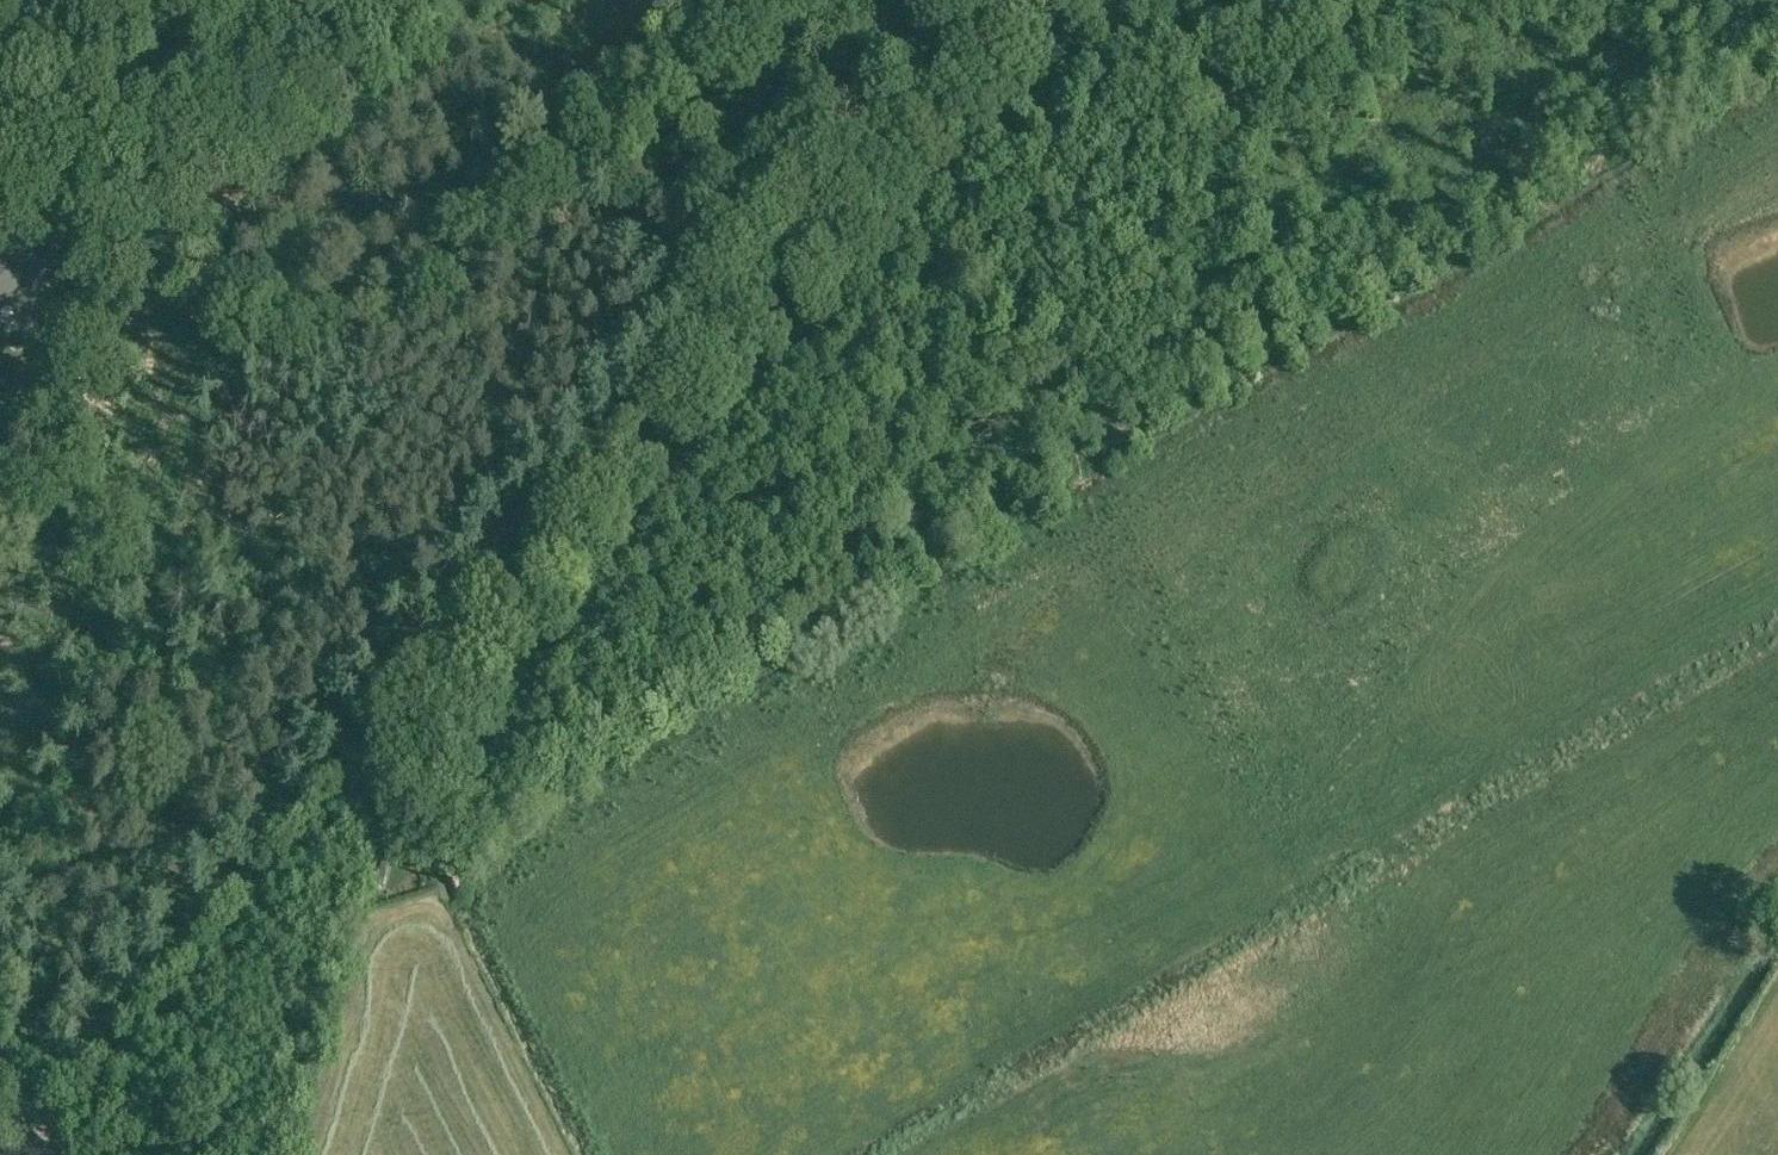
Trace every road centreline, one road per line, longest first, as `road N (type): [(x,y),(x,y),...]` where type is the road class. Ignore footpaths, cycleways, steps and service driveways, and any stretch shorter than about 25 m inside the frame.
road 1 (track): [(1029,0),(717,344),(402,721),(34,1141)]
road 2 (track): [(161,0),(0,132)]

